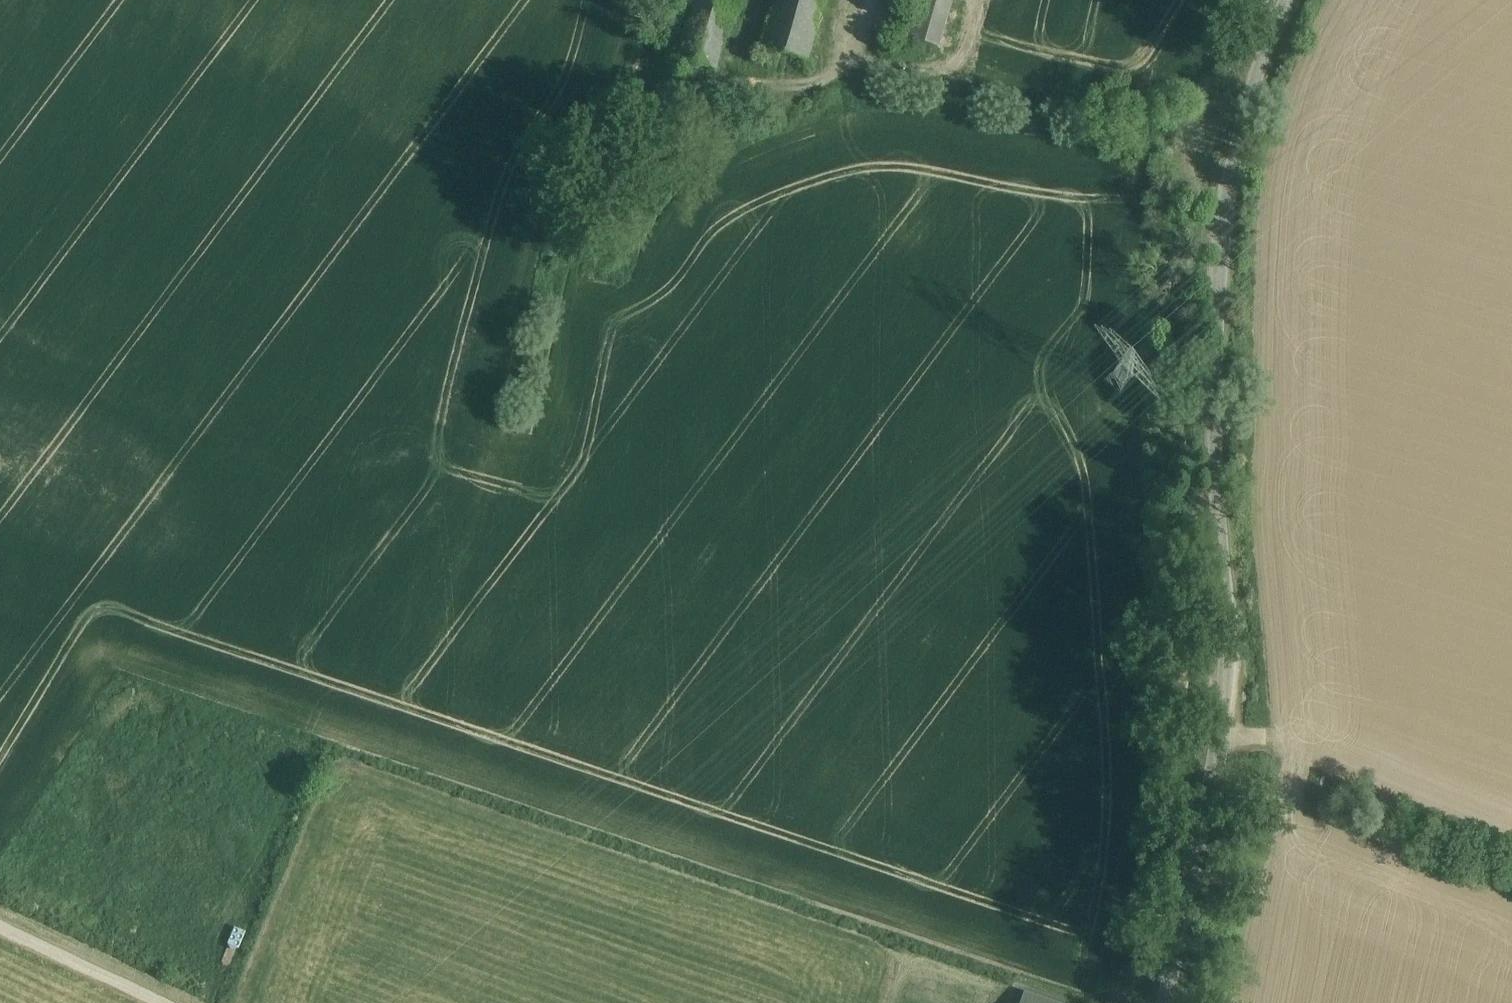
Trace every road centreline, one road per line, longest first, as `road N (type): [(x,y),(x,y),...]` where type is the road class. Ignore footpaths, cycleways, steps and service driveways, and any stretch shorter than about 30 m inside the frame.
road 1 (unclassified): [(1290,0),(1262,59),(1228,193),(1216,473),(1231,671),(1167,1002)]
road 2 (track): [(0,925),(162,1002)]

